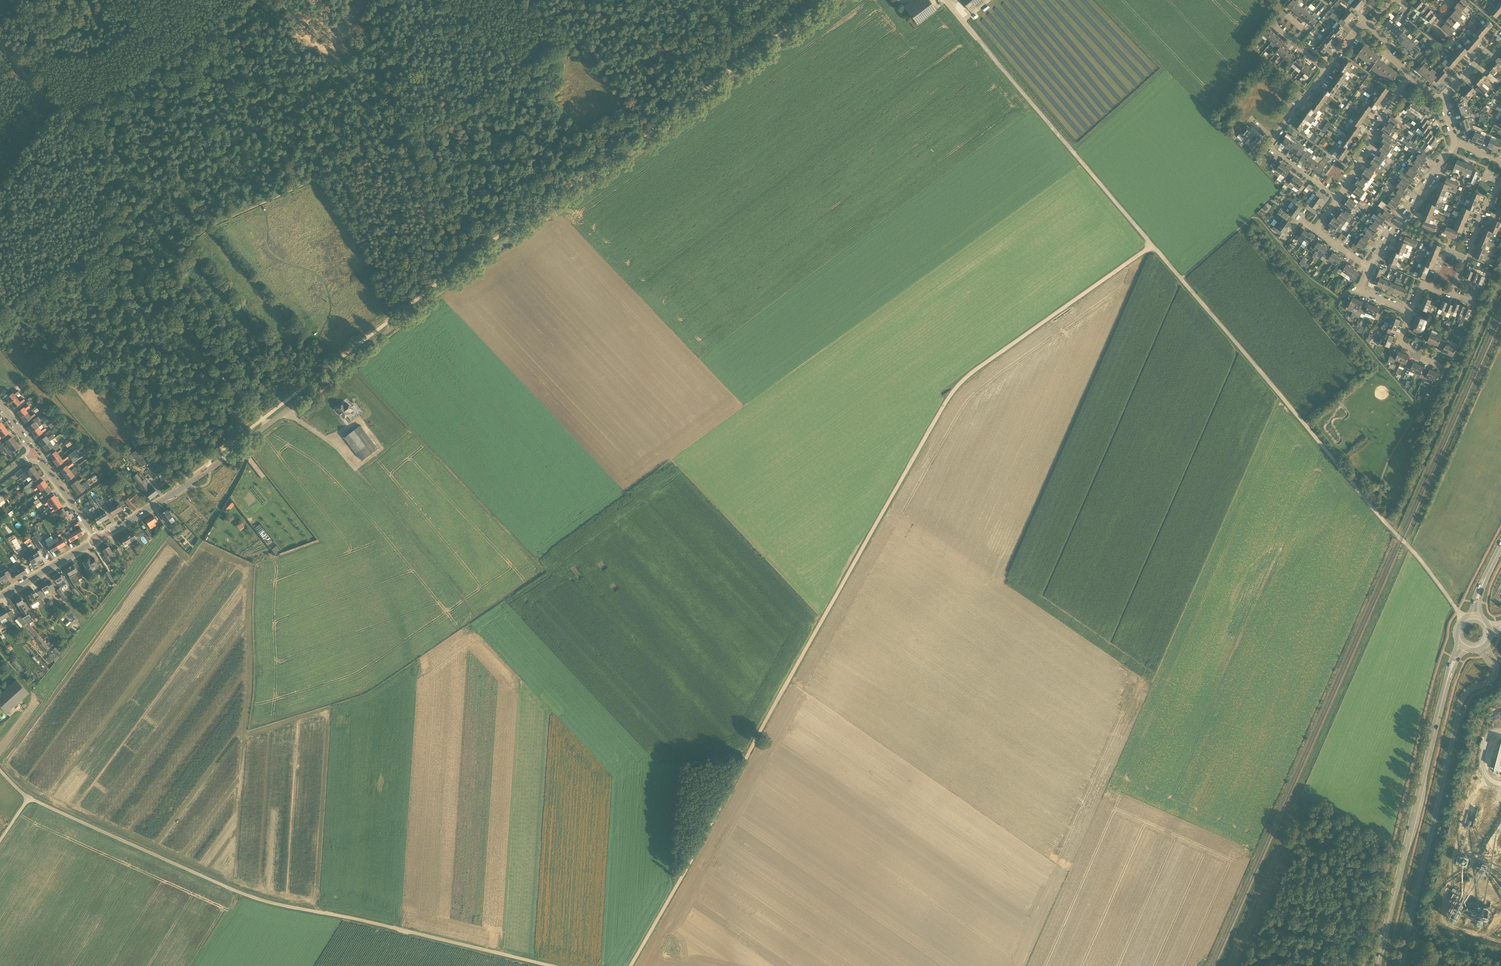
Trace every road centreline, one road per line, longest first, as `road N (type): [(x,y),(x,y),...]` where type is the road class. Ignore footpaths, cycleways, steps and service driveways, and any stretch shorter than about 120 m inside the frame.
road 1 (track): [(1153,246),(952,390),(631,965)]
road 2 (tertiary): [(211,468),(837,0)]
road 3 (track): [(0,401),(207,228),(519,84)]
road 4 (unclassified): [(555,965),(256,897),(29,798)]
road 5 (track): [(1181,279),(1458,612)]
road 6 (track): [(111,234),(377,40),(397,0)]
road 7 (unclassified): [(1401,965),(1463,700),(1493,676)]
road 8 (secondary): [(1377,965),(1443,697)]
road 9 (track): [(988,53),(1153,246)]
road 10 (track): [(263,427),(111,234)]
road 11 (residential): [(1337,198),(1271,142),(1363,26),(1370,27)]
road 12 (track): [(261,0),(69,121)]
road 13 (track): [(111,234),(69,121),(0,48)]
road 14 (residential): [(1411,312),(1423,284),(1450,295),(1500,182)]
road 15 (residential): [(1369,268),(1454,142)]
road 16 (residential): [(1337,198),(1410,77)]
road 17 (track): [(0,310),(111,234)]
road 18 (tertiary): [(211,468),(98,538)]

